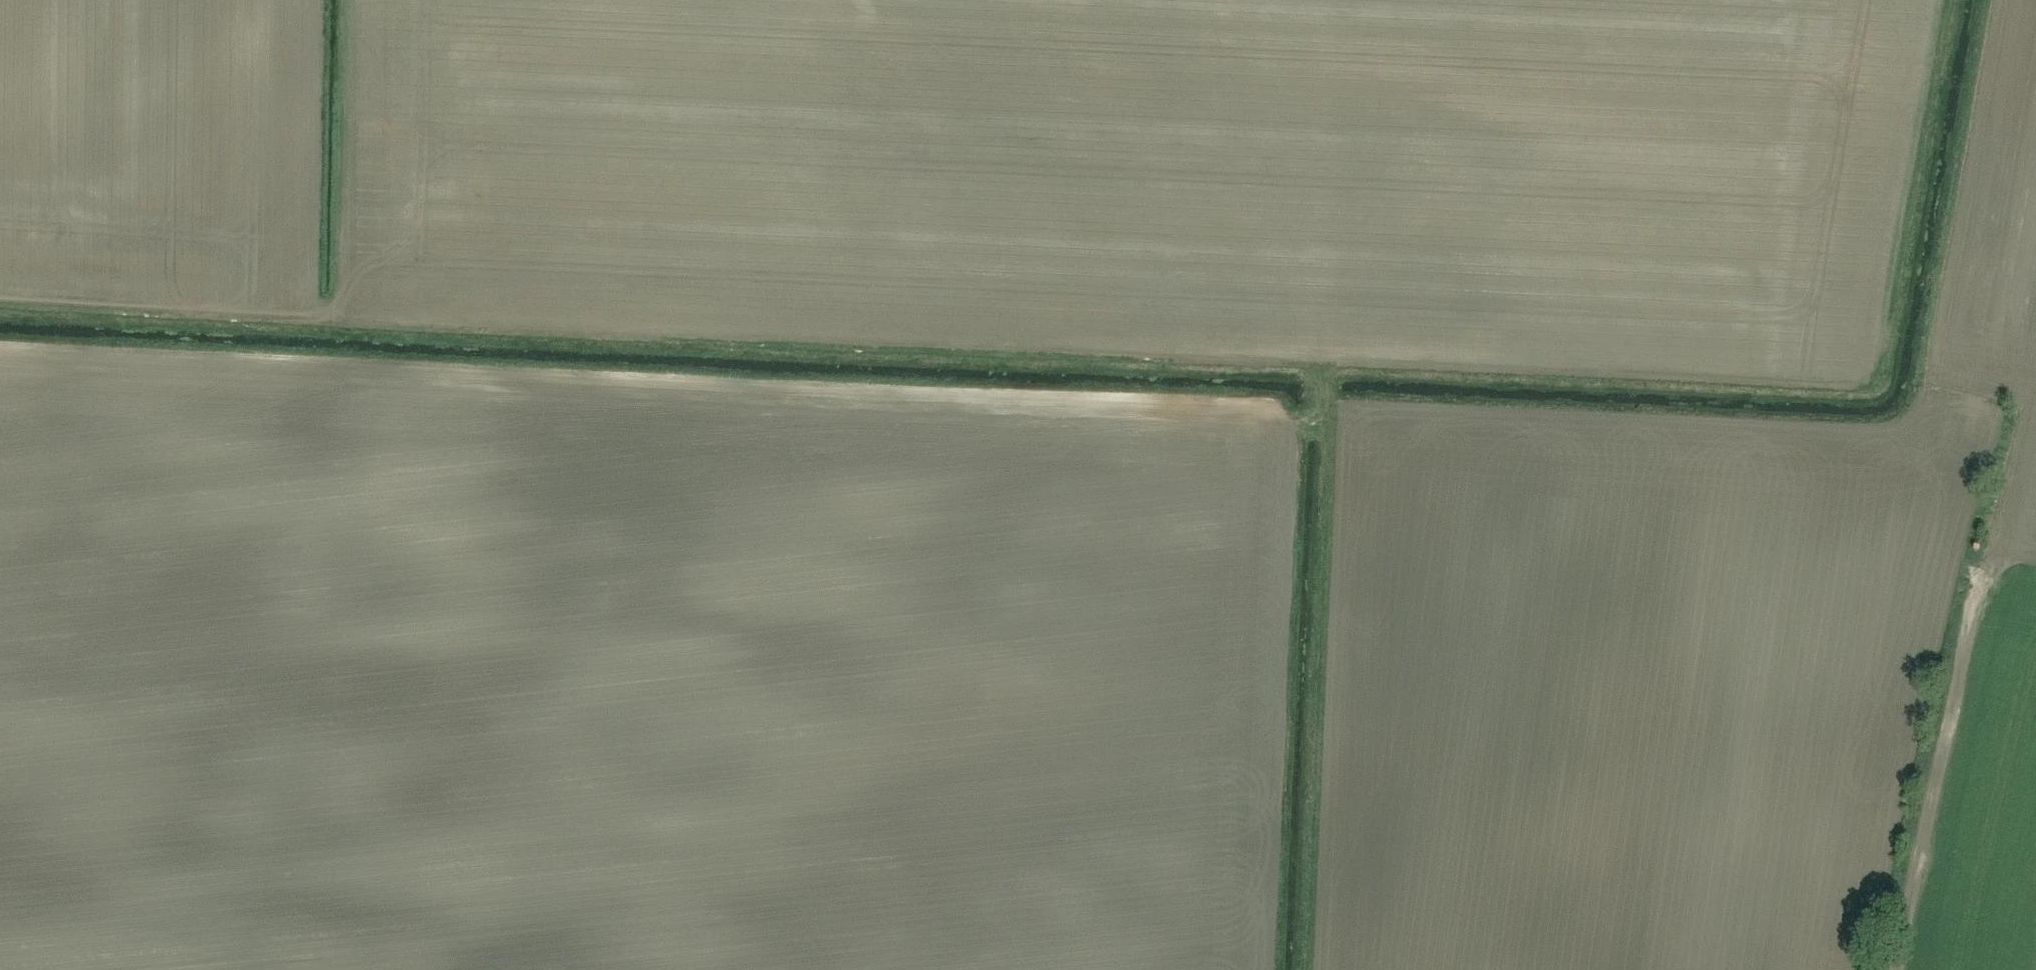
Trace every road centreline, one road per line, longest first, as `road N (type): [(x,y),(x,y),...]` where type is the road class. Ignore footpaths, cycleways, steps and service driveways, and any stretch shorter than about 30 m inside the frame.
road 1 (track): [(1989,556),(1895,969)]
road 2 (track): [(0,303),(292,318),(347,312)]

